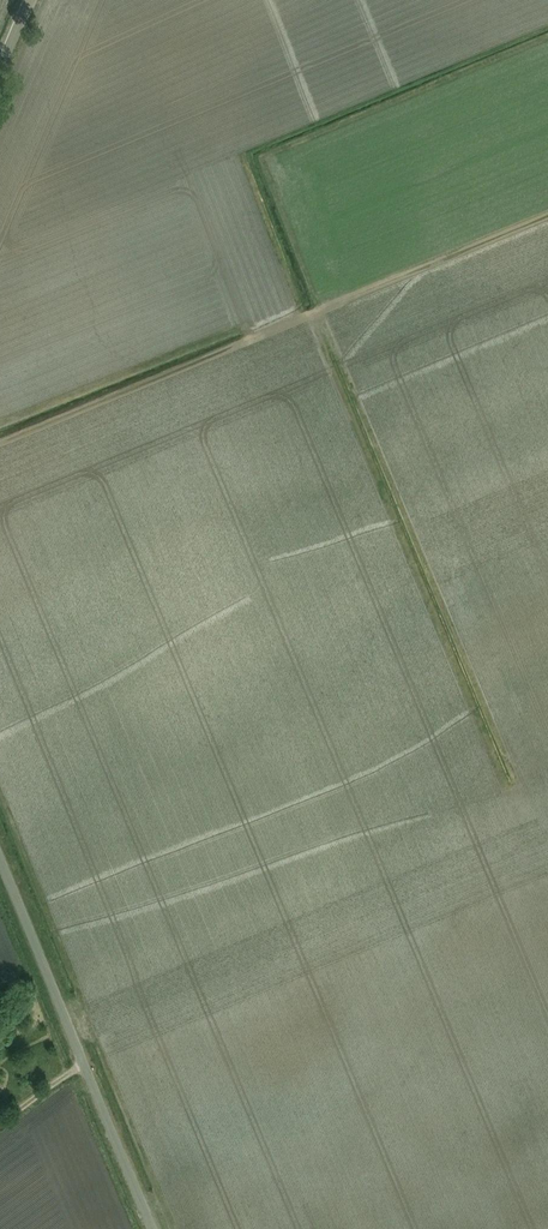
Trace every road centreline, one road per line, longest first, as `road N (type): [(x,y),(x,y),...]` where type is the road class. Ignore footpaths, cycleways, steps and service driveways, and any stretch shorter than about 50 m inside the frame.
road 1 (unclassified): [(153,1228),(0,862)]

